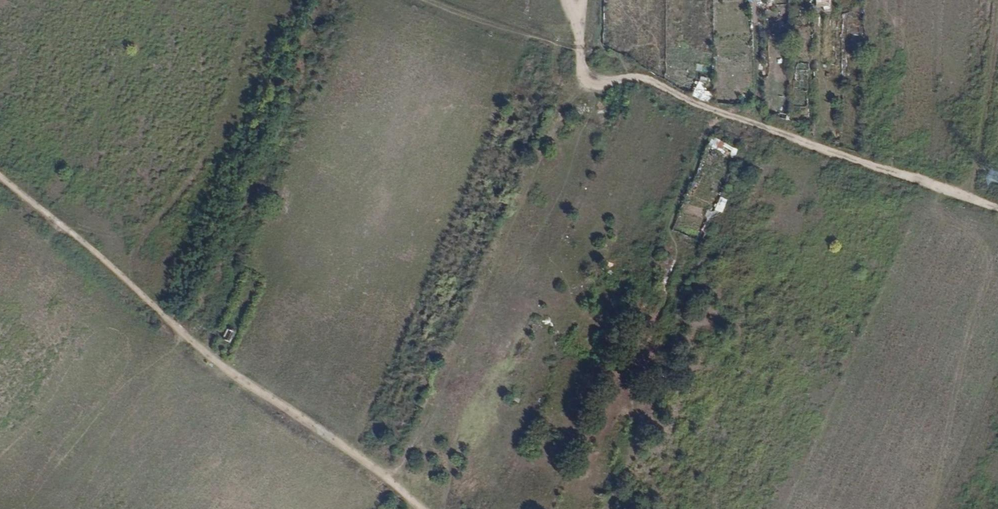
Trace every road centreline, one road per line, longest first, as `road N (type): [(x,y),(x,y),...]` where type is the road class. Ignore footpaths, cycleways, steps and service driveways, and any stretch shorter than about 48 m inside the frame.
road 1 (track): [(426,0),(584,60),(592,76),(646,78),(739,123),(997,210)]
road 2 (track): [(423,508),(191,340),(0,176)]
road 3 (track): [(395,483),(584,60)]
road 4 (track): [(135,292),(130,267),(141,243),(218,133),(257,0)]
road 5 (track): [(997,25),(972,199)]

